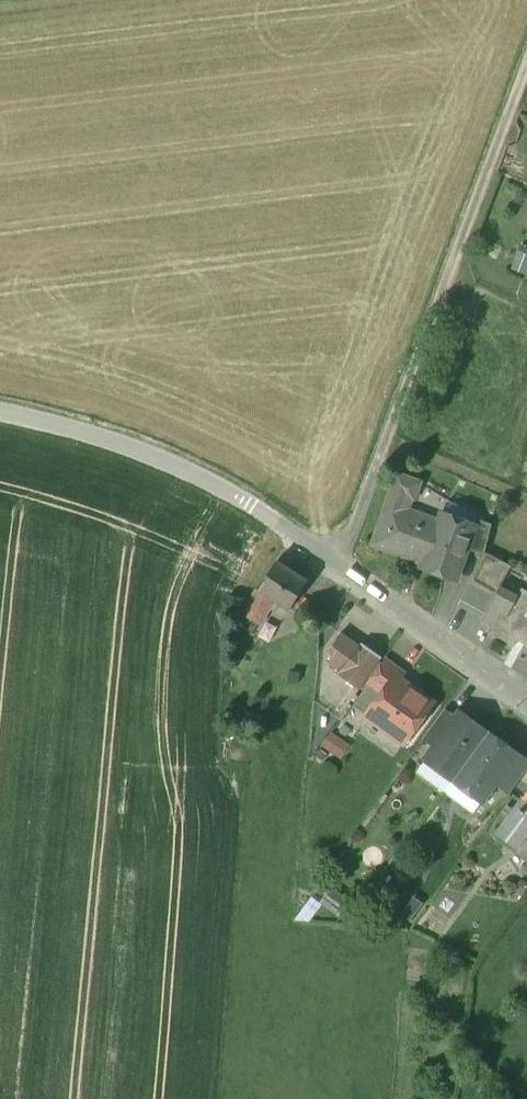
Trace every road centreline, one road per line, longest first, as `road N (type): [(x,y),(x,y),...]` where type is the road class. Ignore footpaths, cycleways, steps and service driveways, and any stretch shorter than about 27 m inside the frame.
road 1 (tertiary): [(0,412),(198,476),(526,696)]
road 2 (track): [(526,68),(335,568)]

